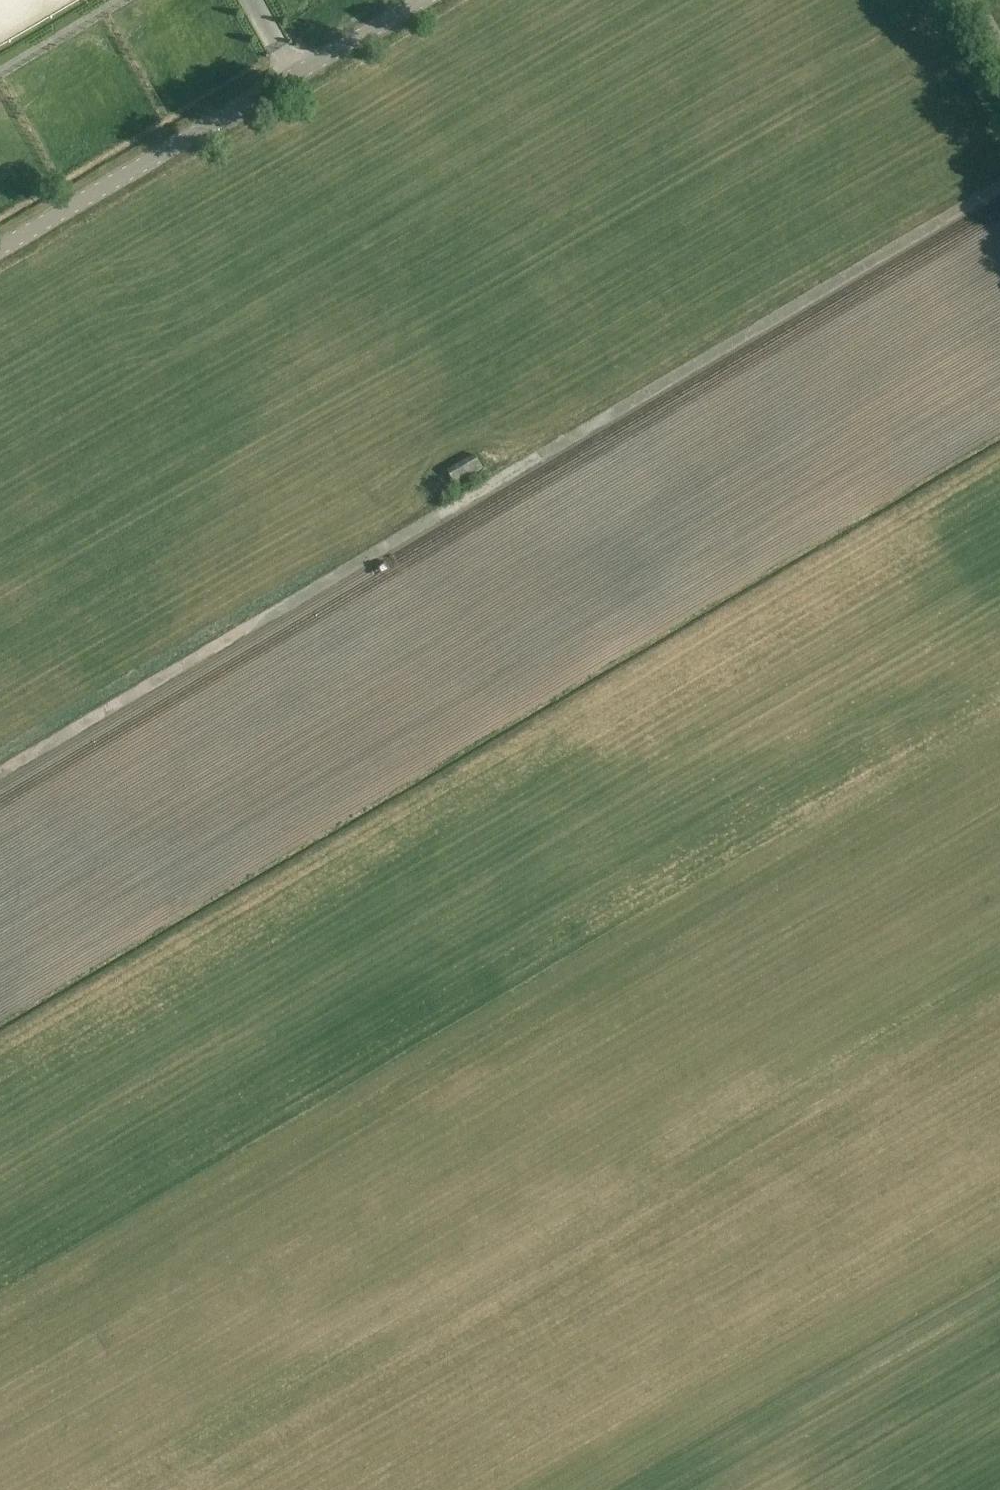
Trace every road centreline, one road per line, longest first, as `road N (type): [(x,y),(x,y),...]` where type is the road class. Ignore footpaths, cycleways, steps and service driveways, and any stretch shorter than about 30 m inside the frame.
road 1 (tertiary): [(0,252),(426,0)]

